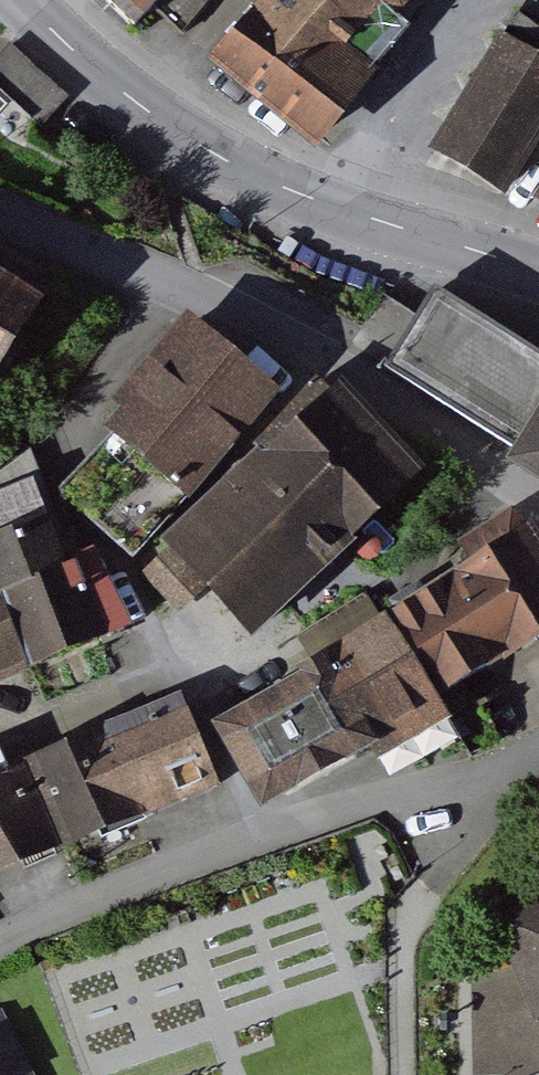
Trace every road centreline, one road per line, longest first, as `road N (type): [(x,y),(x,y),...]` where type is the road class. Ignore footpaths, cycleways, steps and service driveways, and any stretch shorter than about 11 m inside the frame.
road 1 (residential): [(538,497),(359,379),(175,286),(0,218)]
road 2 (tertiary): [(538,272),(255,175),(145,109),(24,0)]
road 3 (residential): [(0,942),(247,842),(379,806),(485,799),(538,768)]

